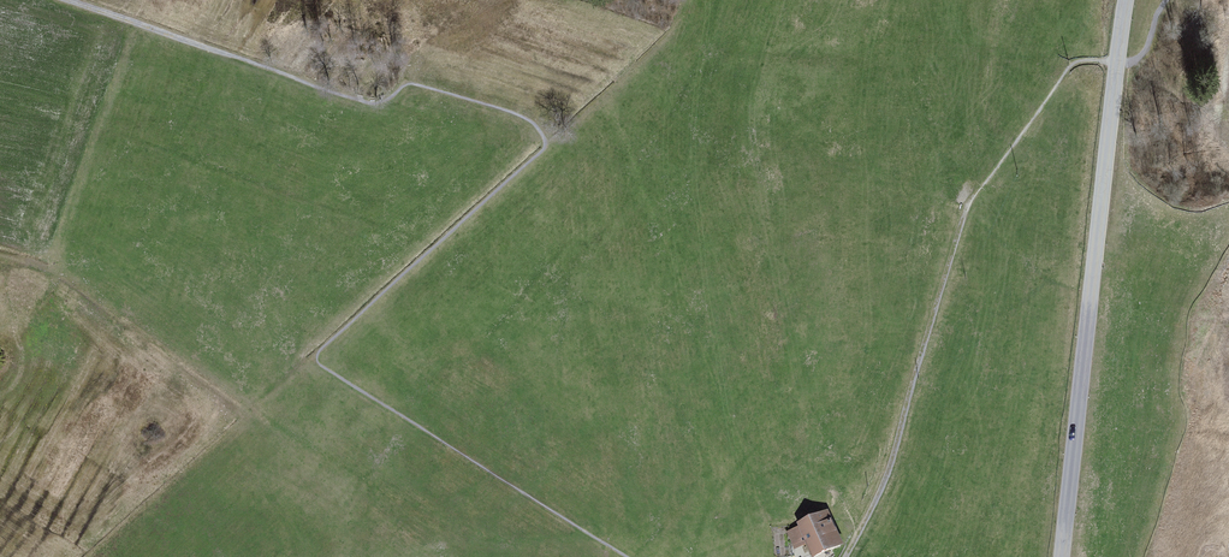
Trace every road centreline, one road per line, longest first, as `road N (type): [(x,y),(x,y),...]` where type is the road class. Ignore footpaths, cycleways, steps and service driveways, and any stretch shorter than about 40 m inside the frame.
road 1 (track): [(626,556),(314,363),(547,152),(538,128),(404,83),(377,106),(255,64)]
road 2 (track): [(0,254),(42,267),(292,438),(618,556)]
road 3 (track): [(844,556),(901,434),(969,203),(1074,65),(1144,53),(1167,0)]
road 4 (tertiary): [(1063,556),(1125,0)]
road 5 (track): [(56,0),(255,64)]

